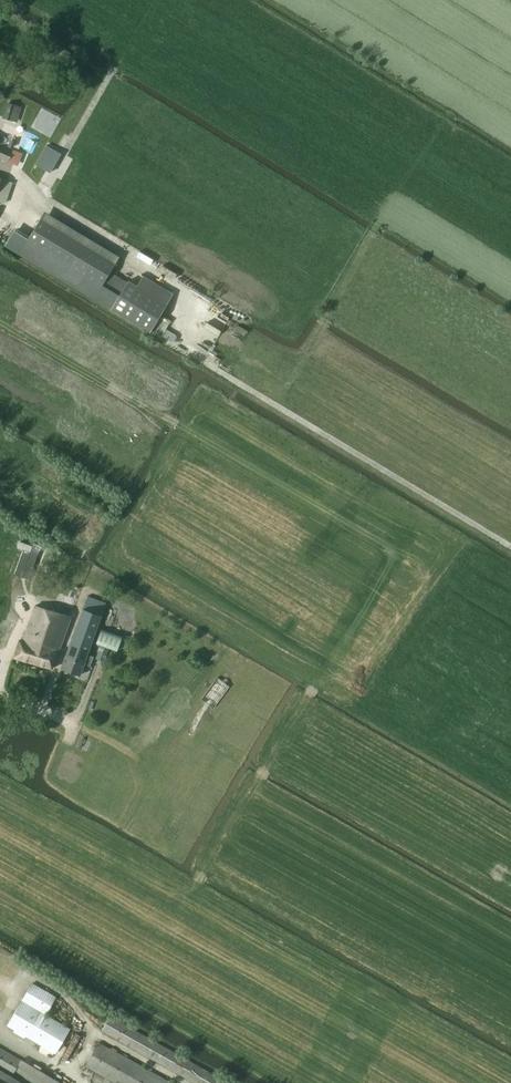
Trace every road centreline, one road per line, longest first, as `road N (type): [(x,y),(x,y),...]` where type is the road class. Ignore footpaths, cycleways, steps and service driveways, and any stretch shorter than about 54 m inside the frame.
road 1 (track): [(174,287),(182,296),(180,334),(203,362),(510,547)]

